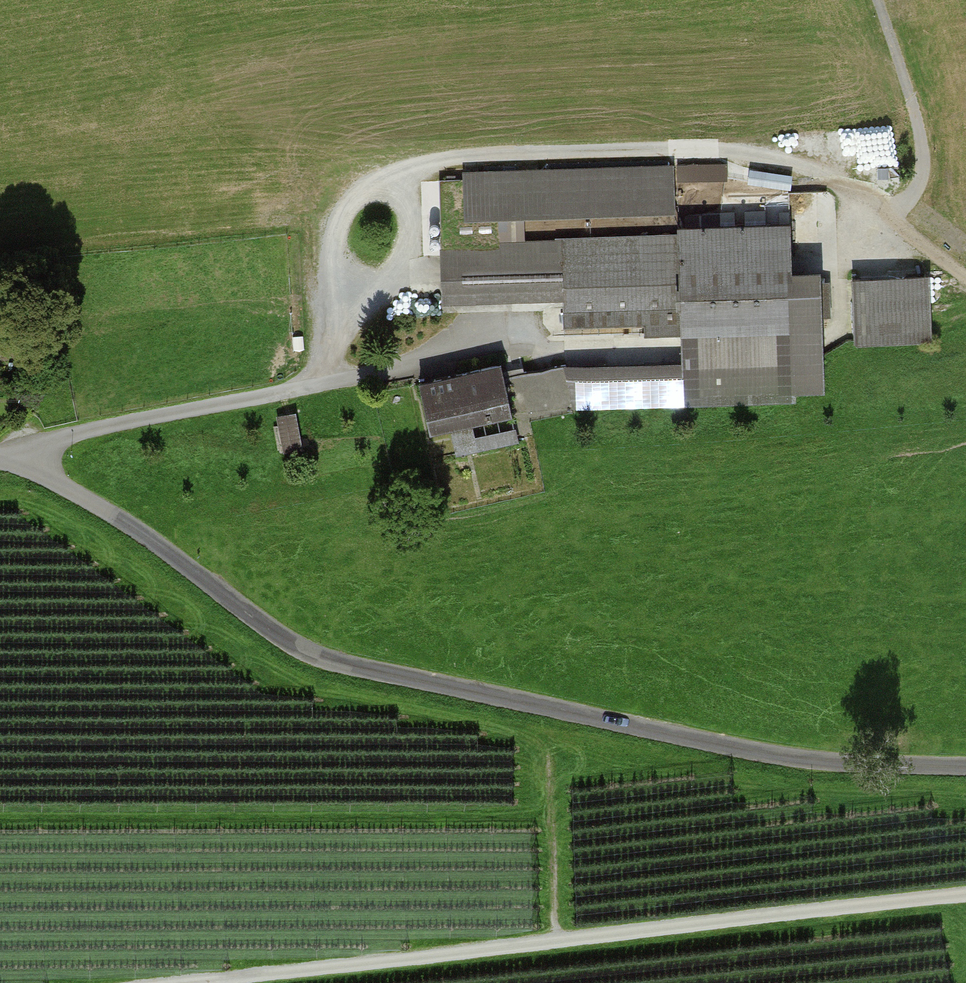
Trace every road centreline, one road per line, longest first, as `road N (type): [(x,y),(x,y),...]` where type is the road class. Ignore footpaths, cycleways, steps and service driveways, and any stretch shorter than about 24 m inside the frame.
road 1 (unclassified): [(0,458),(37,468),(94,502),(314,657),(798,759),(965,767)]
road 2 (track): [(293,393),(318,364),(328,335),(340,220),(376,187),(455,161),(720,150),(792,164),(897,209),(916,191),(926,163),(877,0)]
road 3 (track): [(209,982),(965,895)]

